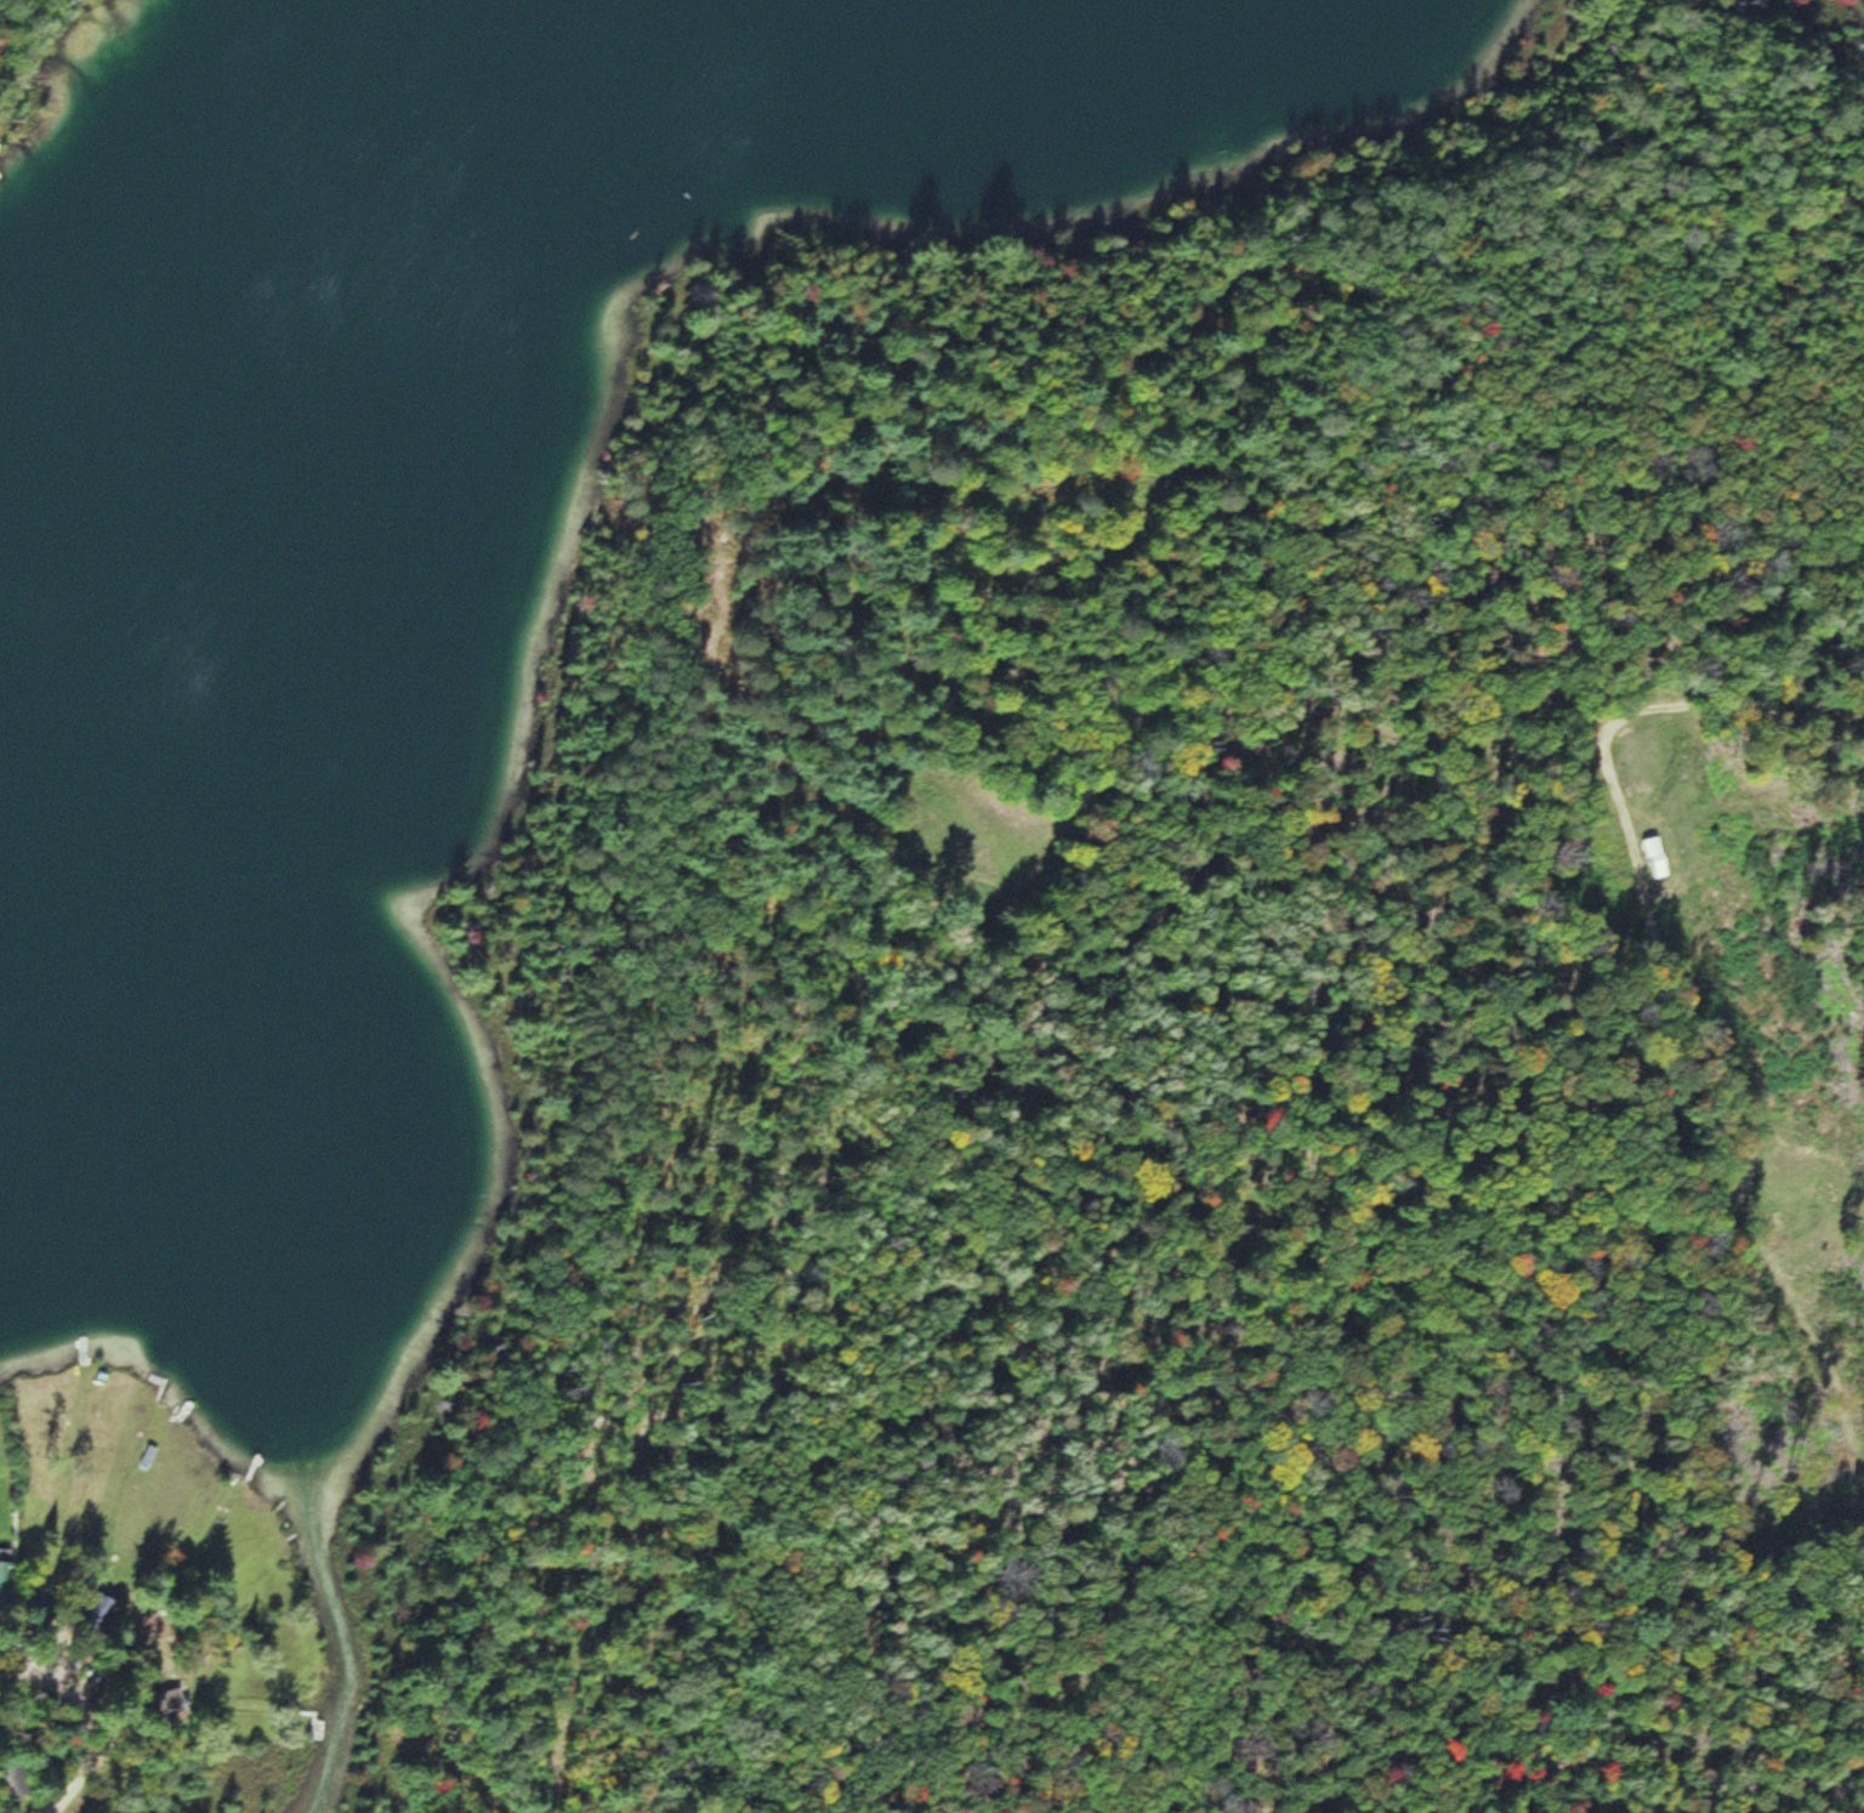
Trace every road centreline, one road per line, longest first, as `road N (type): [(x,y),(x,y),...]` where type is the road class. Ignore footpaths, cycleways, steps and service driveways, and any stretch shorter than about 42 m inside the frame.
road 1 (track): [(1597,0),(1581,209),(1596,738),(1652,936),(1750,1147),(1757,1235),(1863,1552)]
road 2 (track): [(1863,718),(1625,710),(1607,717),(1596,738)]
road 3 (residential): [(51,1812),(86,1781),(95,1745),(86,1713),(44,1683),(0,1675)]

